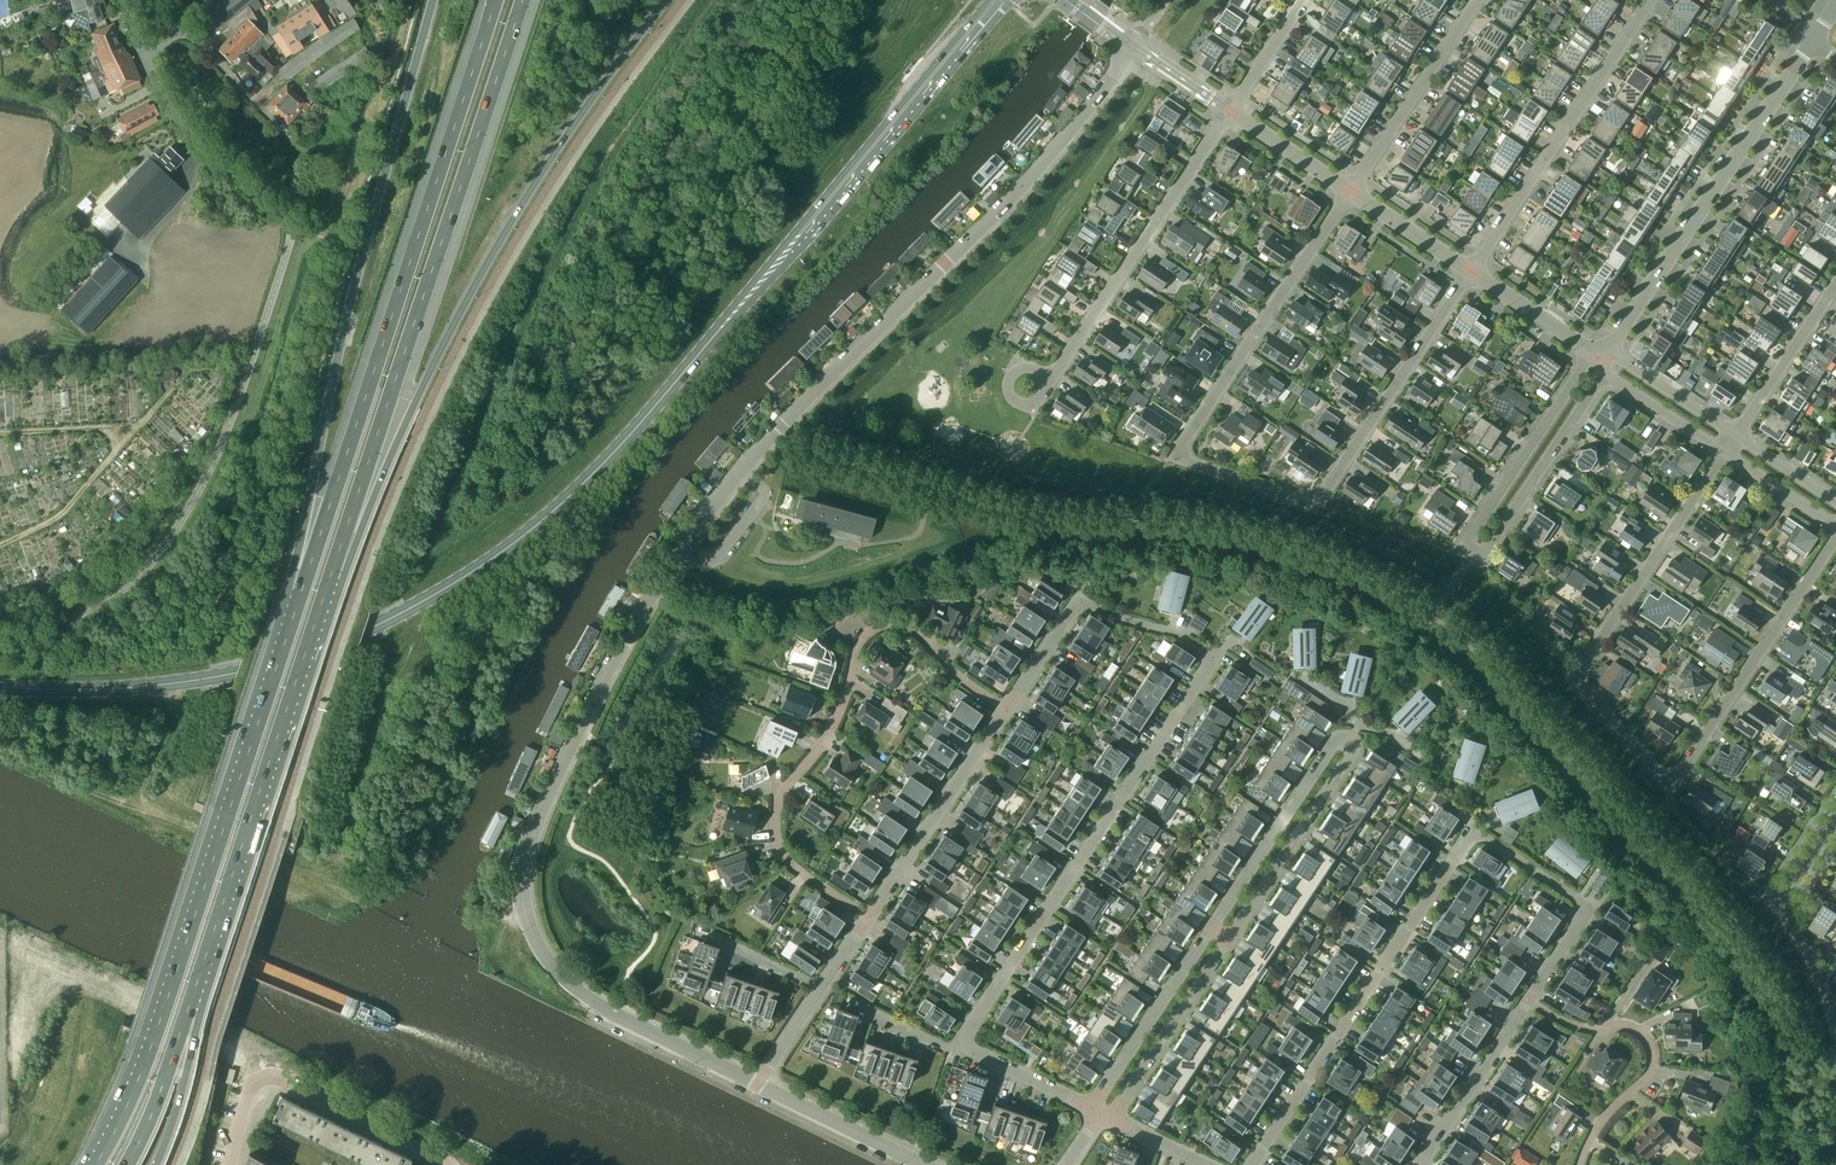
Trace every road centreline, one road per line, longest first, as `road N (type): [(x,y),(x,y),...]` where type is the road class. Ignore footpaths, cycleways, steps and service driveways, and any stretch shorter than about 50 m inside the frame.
road 1 (residential): [(758,1084),(620,1017),(556,971),(526,918),(520,886),(528,838),(628,634),(714,505),(781,425),(1069,134),(1133,48)]
road 2 (primary): [(234,673),(324,647),(403,611),(539,522),(639,423),(1000,0)]
road 3 (residential): [(1101,1113),(1121,1102),(1181,1013),(1348,759),(1347,743),(1330,749),(1102,1093)]
road 4 (residential): [(967,1042),(968,1026),(1206,668),(1206,655),(1178,635),(1085,606),(1070,616),(1006,709)]
road 5 (trunk): [(320,608),(453,326),(517,212),(666,0)]
road 6 (trunk): [(320,608),(523,0)]
road 7 (residential): [(1530,999),(1583,925),(1583,905),(1489,839),(1470,839),(1251,1164)]
road 8 (trunk): [(496,0),(300,595)]
road 9 (trunk): [(433,0),(329,387),(300,595)]
road 10 (trunk): [(300,595),(153,1043),(95,1164)]
road 11 (residential): [(1006,709),(910,628),(882,626),(860,641),(840,707),(780,794),(775,826),(793,867),(868,917)]
road 12 (residential): [(1602,357),(1574,376),(1473,533),(1476,550),(1488,547),(1596,387)]
road 13 (trunk): [(186,1015),(320,608)]
road 14 (residential): [(1244,481),(1189,461),(1179,447),(1349,191)]
road 15 (residential): [(1812,41),(1602,357)]
road 16 (residential): [(1637,748),(1579,678),(1583,664),(1723,453)]
road 17 (residential): [(1244,481),(1319,500),(1470,271)]
road 18 (residential): [(1637,748),(1664,774),(1683,768),(1835,537)]
road 19 (track): [(173,682),(169,719),(140,784),(143,800),(330,886)]
road 20 (residential): [(1470,271),(1650,0)]
road 21 (residential): [(1048,378),(1229,111)]
road 22 (residential): [(228,1164),(253,1080),(267,1076),(453,1164)]
road 23 (residential): [(1578,1164),(1597,1124),(1650,1072),(1651,1047),(1633,1028),(1581,1027),(1530,999)]
road 24 (residential): [(1006,709),(868,917)]
road 25 (residential): [(1835,1023),(1779,899),(1835,815)]
road 26 (primary): [(234,673),(147,686),(0,685)]
road 27 (residential): [(1349,191),(1476,0)]
road 28 (residential): [(294,140),(195,35),(177,33),(140,54)]
road 29 (residential): [(1419,1164),(1530,999)]
road 30 (residential): [(927,1164),(758,1084)]
road 31 (residential): [(1736,434),(1835,282)]
road 32 (trunk): [(127,1164),(186,1015)]
road 33 (residential): [(238,176),(191,140),(140,54)]
road 34 (residential): [(1602,357),(1470,271)]
road 35 (residential): [(1602,357),(1617,382),(1723,453)]
road 36 (residential): [(1736,434),(1629,364),(1602,357)]
road 37 (trunk): [(159,1164),(190,1061),(186,1015)]
road 38 (residential): [(1101,1113),(967,1042)]
road 39 (residential): [(967,1042),(949,1048),(867,1010),(855,1045)]
road 40 (residential): [(1470,271),(1349,191)]
road 41 (residential): [(1349,191),(1229,111)]
road 42 (residential): [(820,988),(729,943),(718,977)]
road 43 (residential): [(1723,453),(1835,525)]
road 44 (residential): [(1229,111),(1302,0)]
road 45 (residential): [(1835,501),(1736,434)]

